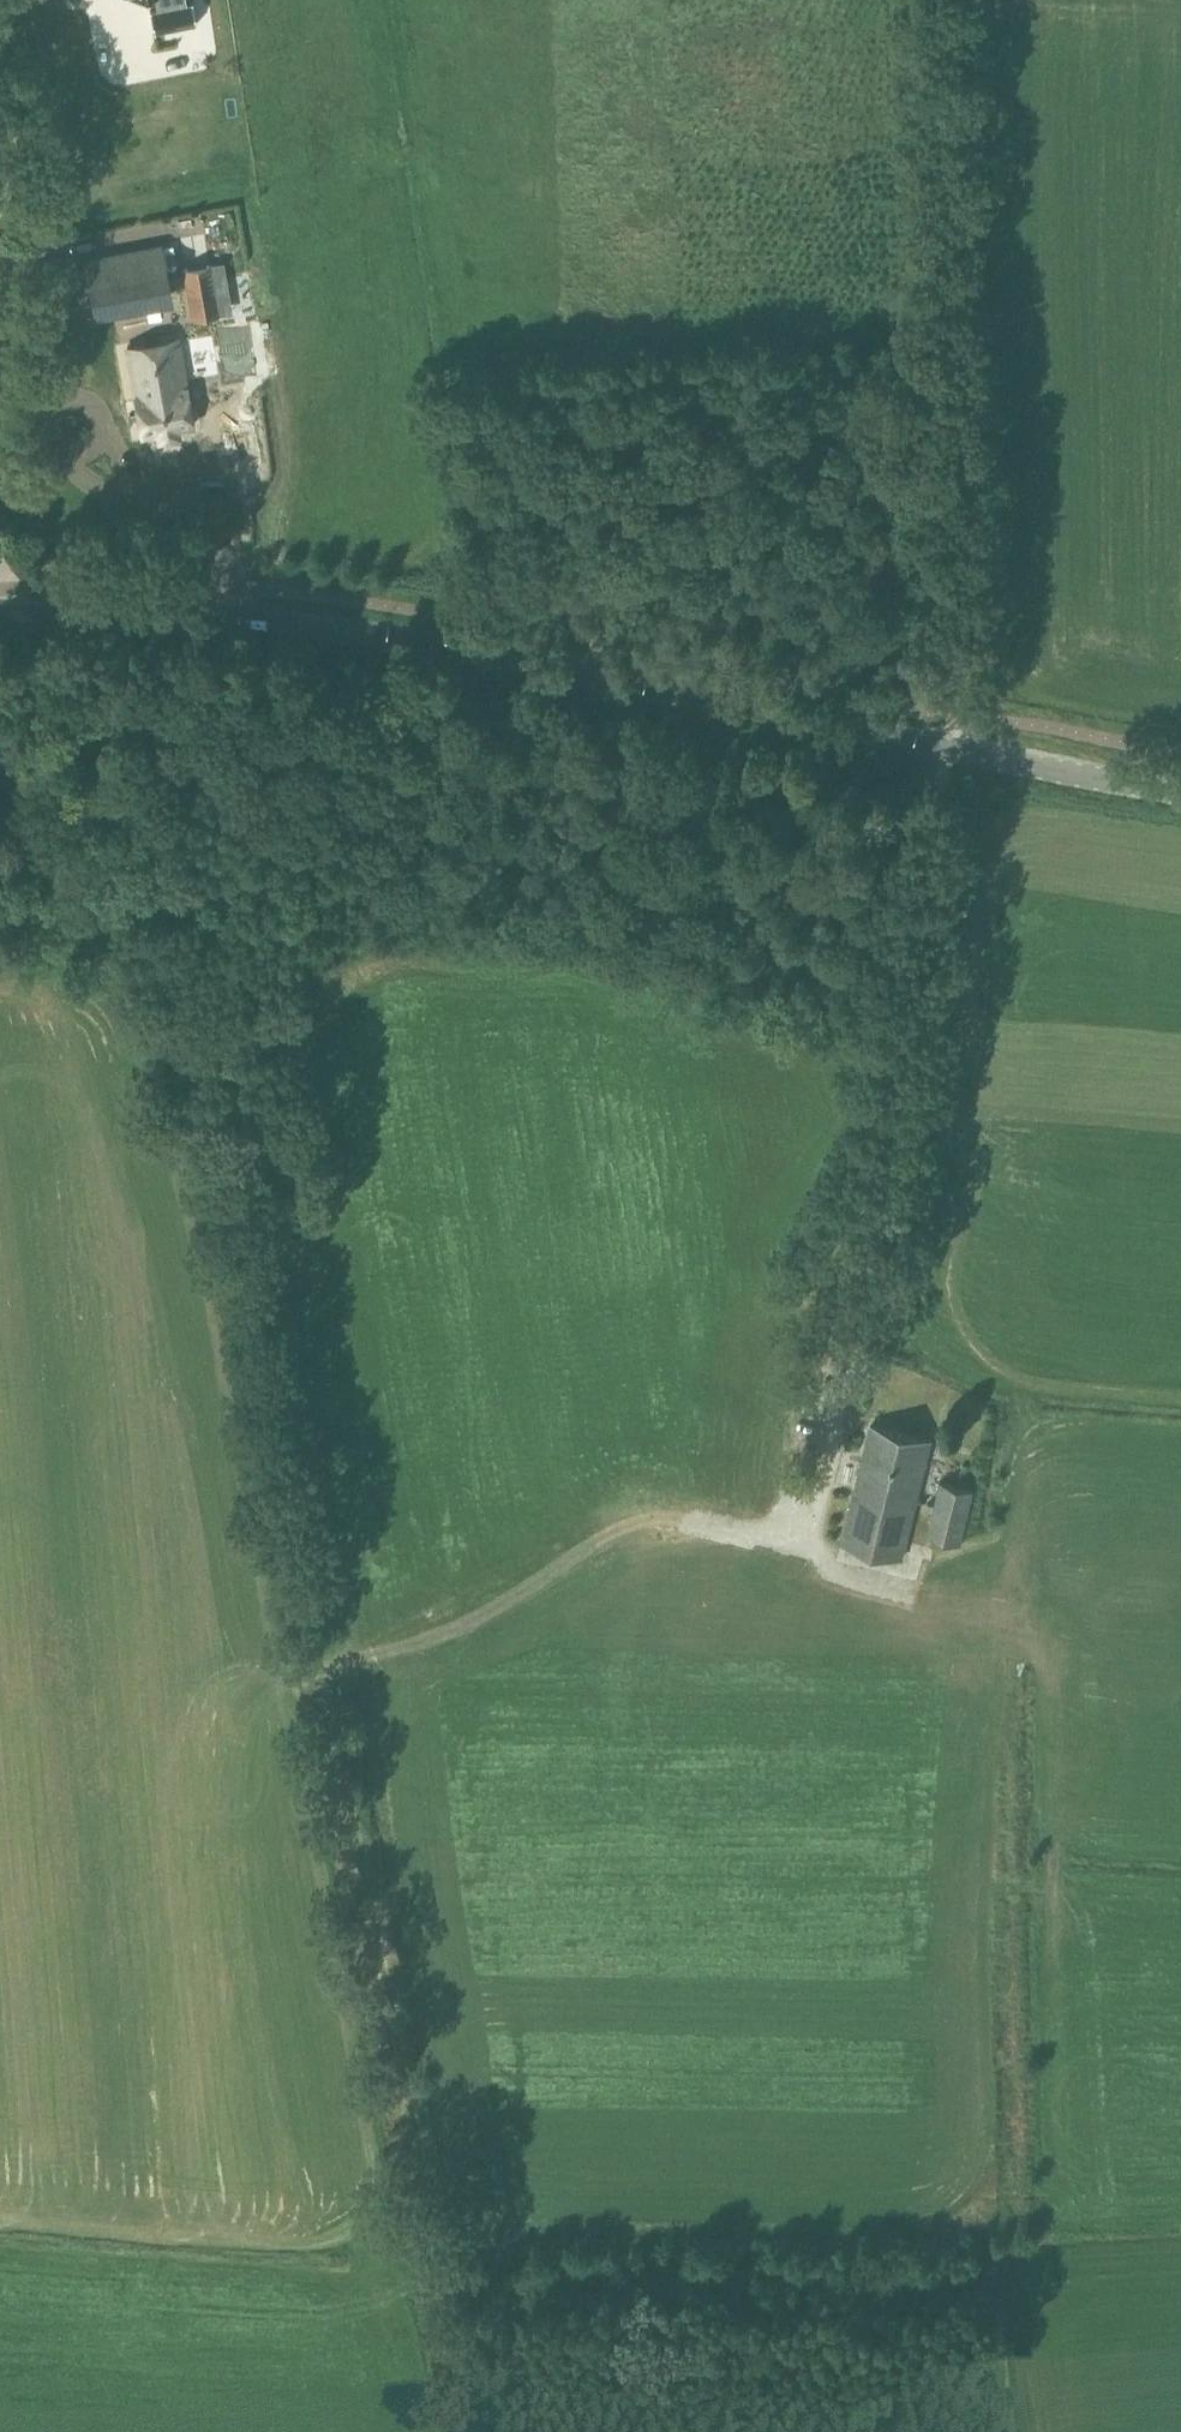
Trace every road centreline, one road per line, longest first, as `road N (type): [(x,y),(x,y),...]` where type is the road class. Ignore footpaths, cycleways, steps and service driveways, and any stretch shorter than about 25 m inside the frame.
road 1 (tertiary): [(0,623),(230,619),(411,641),(1180,794)]

